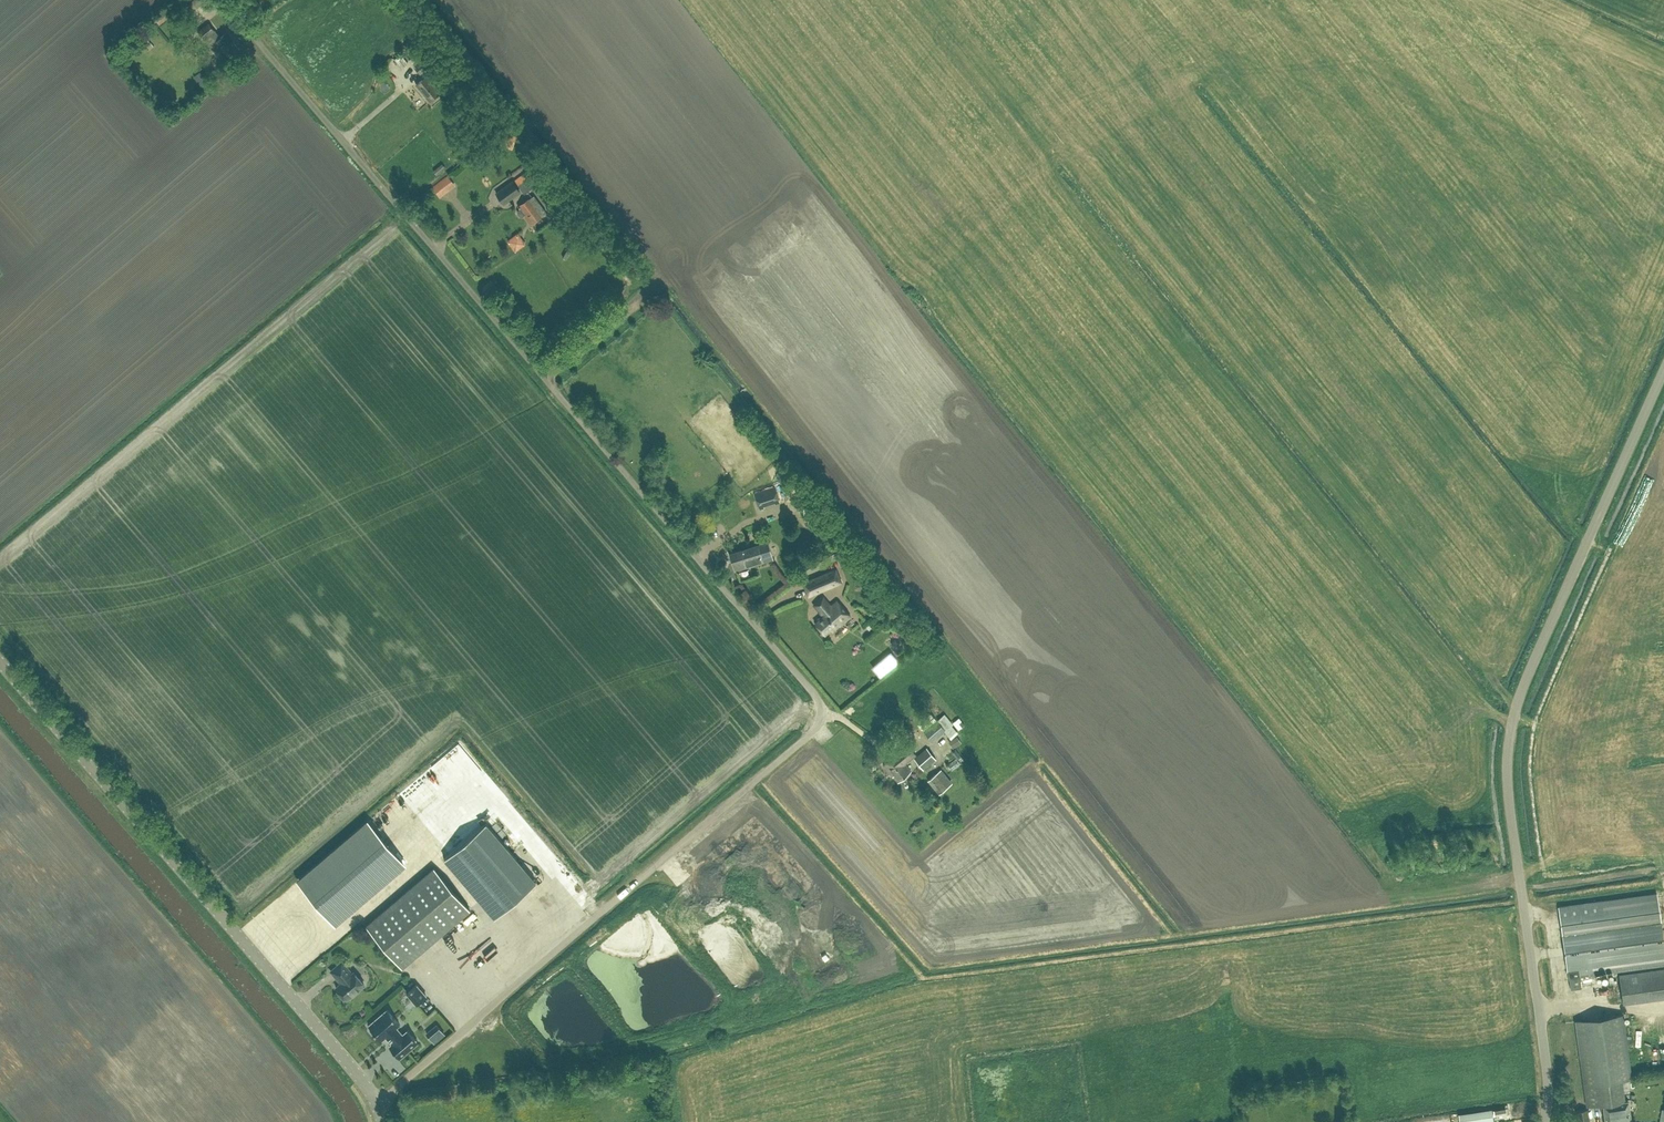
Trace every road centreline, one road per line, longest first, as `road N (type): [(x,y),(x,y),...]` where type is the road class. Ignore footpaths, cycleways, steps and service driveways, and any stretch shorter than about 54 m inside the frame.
road 1 (unclassified): [(377,1104),(815,718),(820,703),(221,0)]
road 2 (unclassified): [(1542,1121),(1504,748),(1508,716),(1663,363)]
road 3 (tertiary): [(377,1104),(0,660)]

